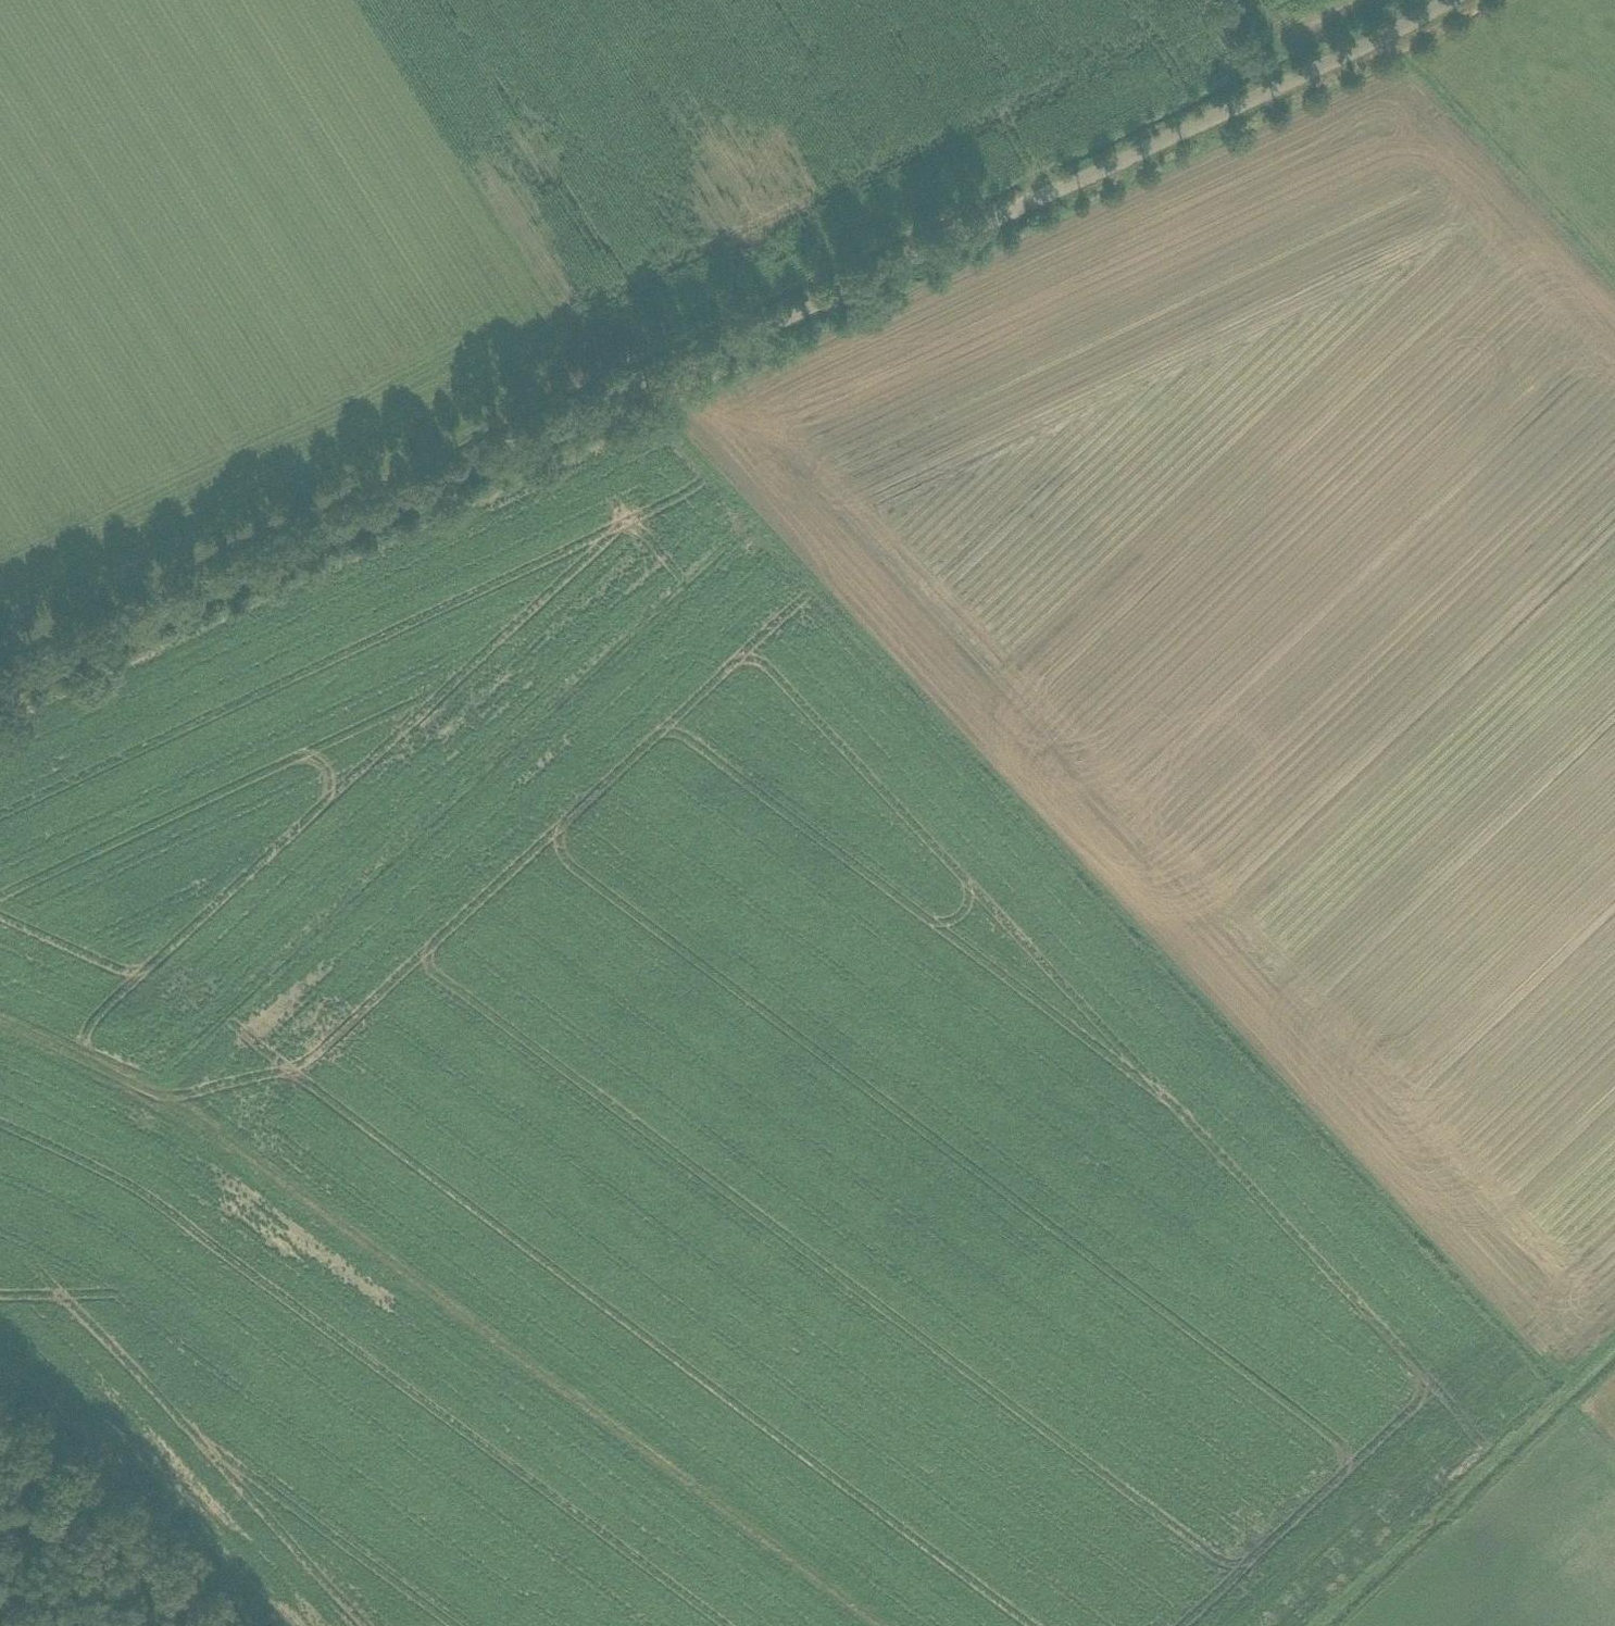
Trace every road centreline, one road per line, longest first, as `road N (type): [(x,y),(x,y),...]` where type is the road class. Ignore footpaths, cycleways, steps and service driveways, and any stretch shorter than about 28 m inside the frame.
road 1 (unclassified): [(0,681),(1434,0)]
road 2 (track): [(0,1453),(66,1459),(223,1625)]

